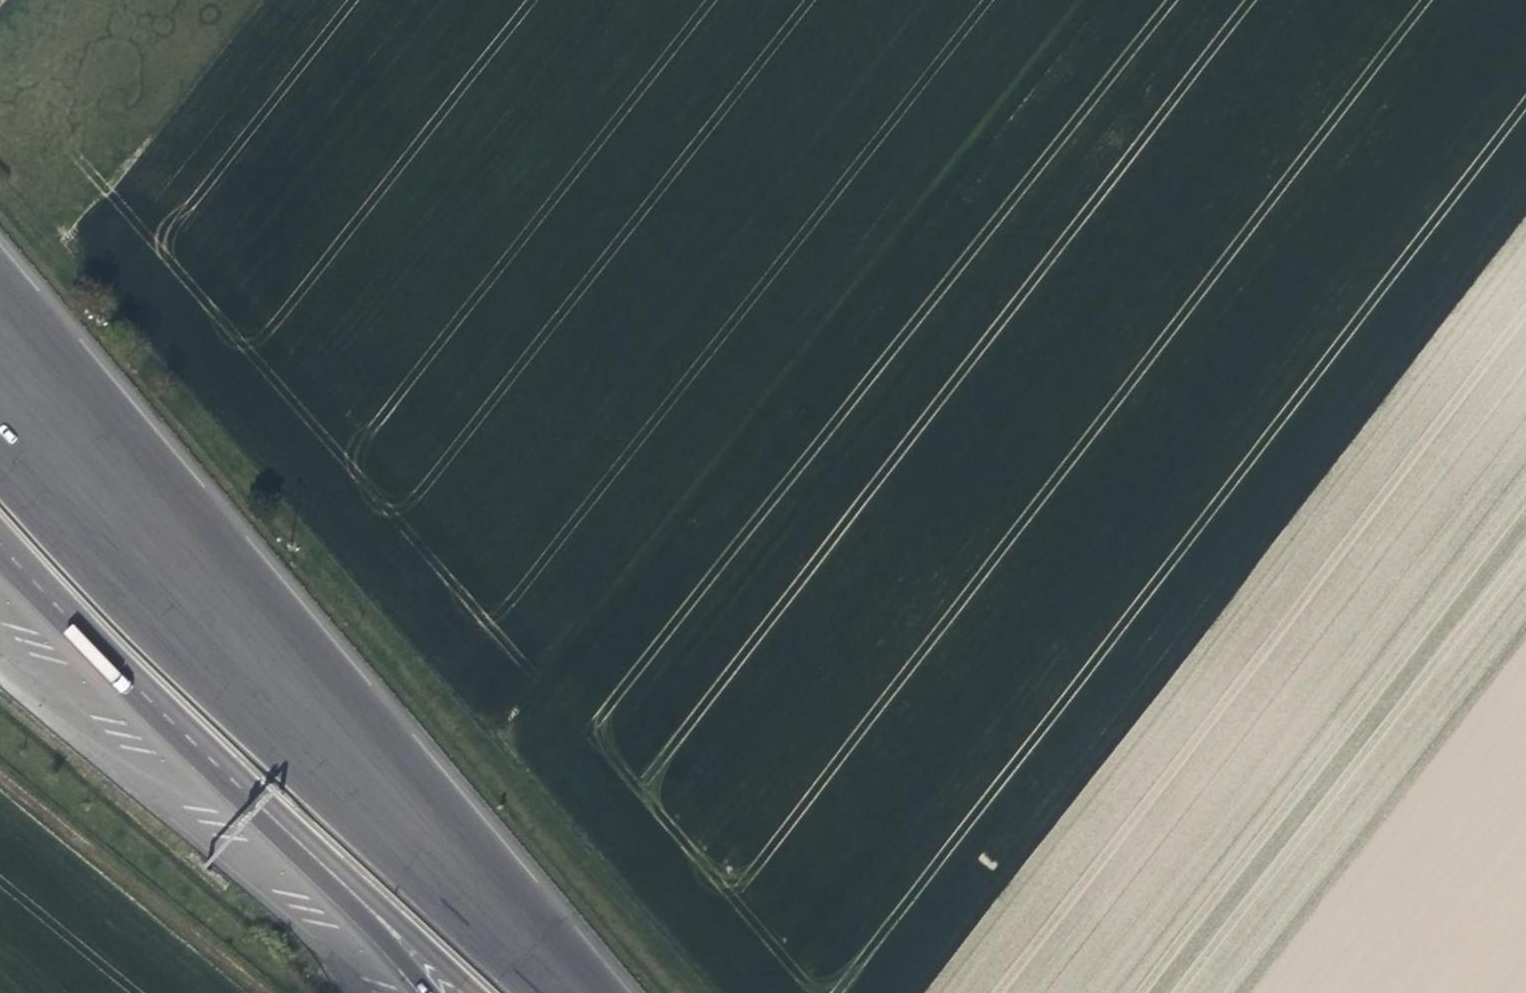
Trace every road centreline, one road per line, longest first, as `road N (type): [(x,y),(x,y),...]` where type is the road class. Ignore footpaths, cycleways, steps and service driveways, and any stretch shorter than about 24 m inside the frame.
road 1 (motorway): [(570,992),(0,364)]
road 2 (motorway): [(0,546),(259,804)]
road 3 (track): [(272,992),(0,767)]
road 4 (motorway): [(259,804),(290,822),(473,992)]
road 5 (motorway): [(259,804),(276,838),(430,992)]

